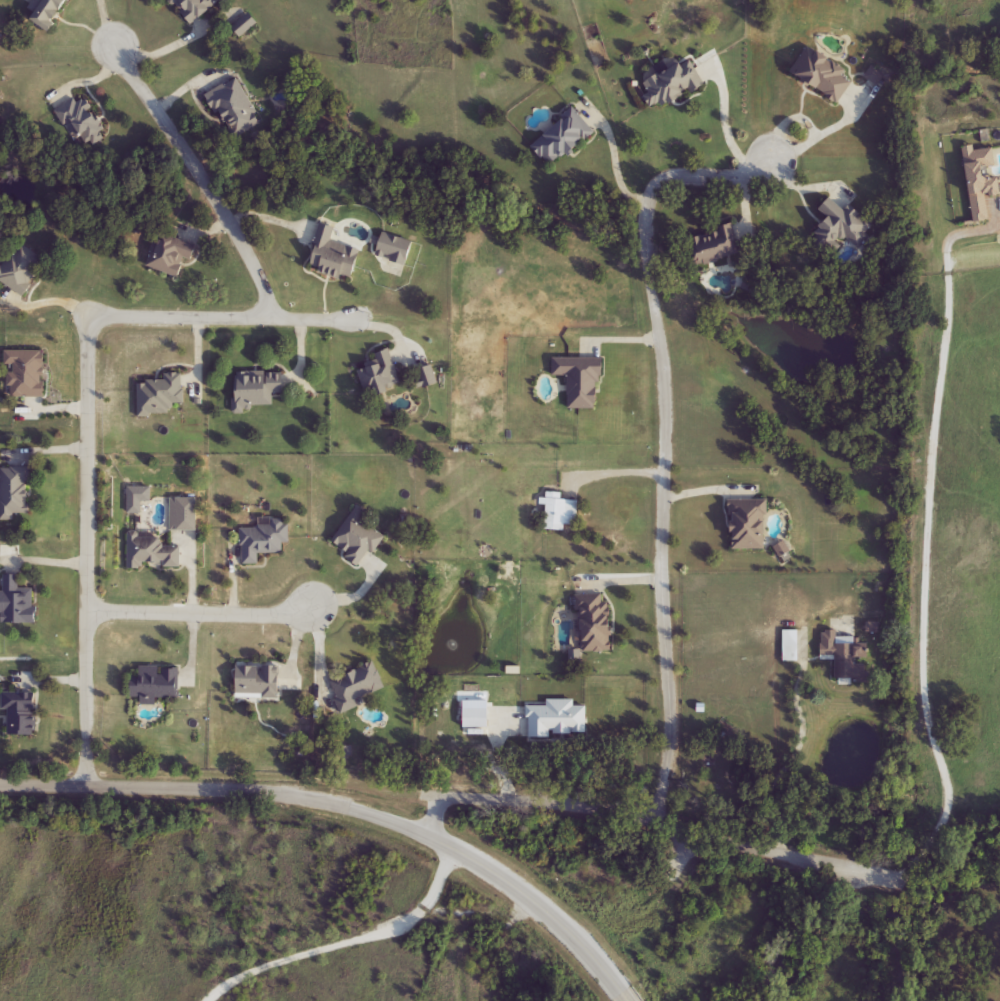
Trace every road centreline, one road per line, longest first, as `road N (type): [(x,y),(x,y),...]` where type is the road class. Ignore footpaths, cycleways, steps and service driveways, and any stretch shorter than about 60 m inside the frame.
road 1 (residential): [(774,159),(718,180),(670,178),(643,214),(667,394),(672,740),(659,824),(475,794),(444,797),(429,828)]
road 2 (residential): [(359,322),(93,314),(90,784)]
road 3 (tertiary): [(625,1000),(577,937),(515,883),(429,828),(277,787),(0,783)]
road 4 (residential): [(458,844),(418,914),(203,982),(197,1000)]
road 5 (residential): [(113,44),(243,234),(269,314)]
road 6 (residential): [(897,880),(659,824)]
road 7 (residential): [(313,614),(91,612)]

